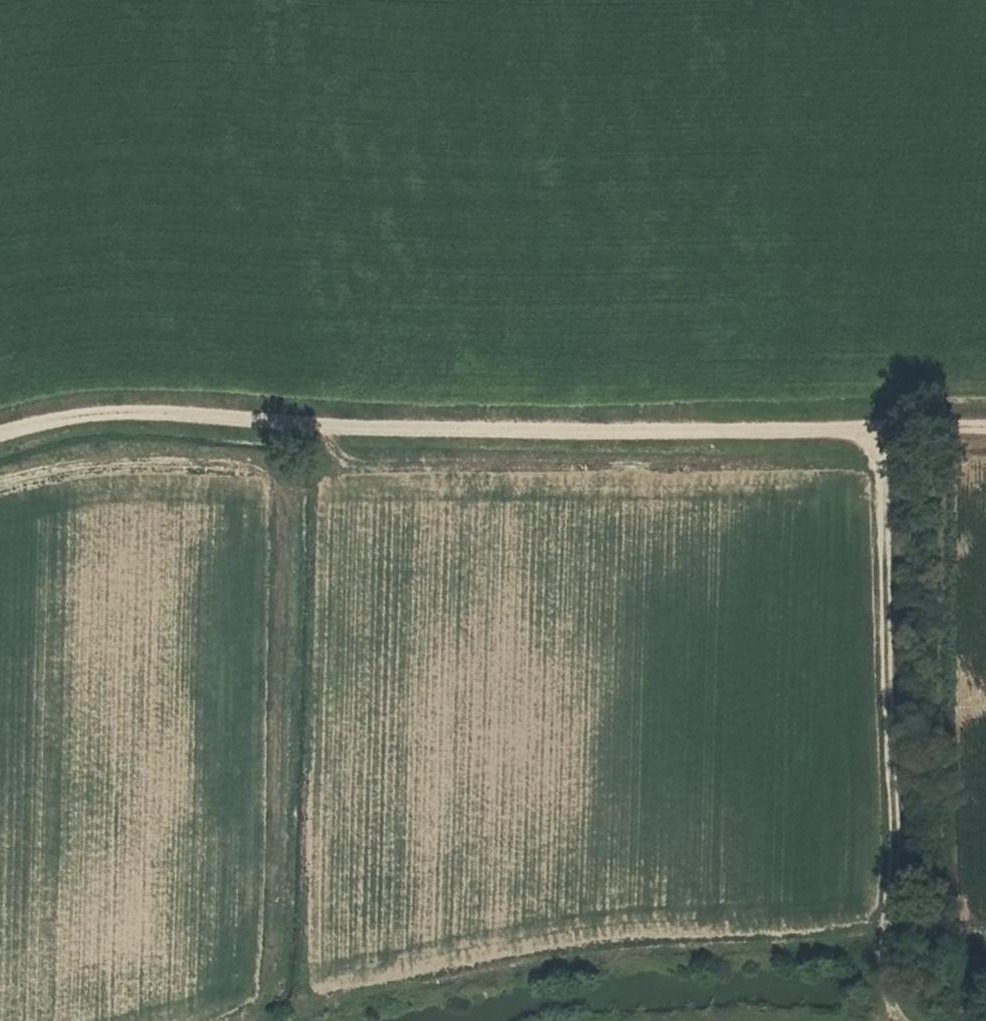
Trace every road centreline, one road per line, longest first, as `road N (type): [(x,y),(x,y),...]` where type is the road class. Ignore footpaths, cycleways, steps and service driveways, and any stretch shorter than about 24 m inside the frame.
road 1 (track): [(985,421),(360,426),(70,416),(0,436)]
road 2 (residential): [(908,1020),(900,1007),(894,920),(881,418)]

